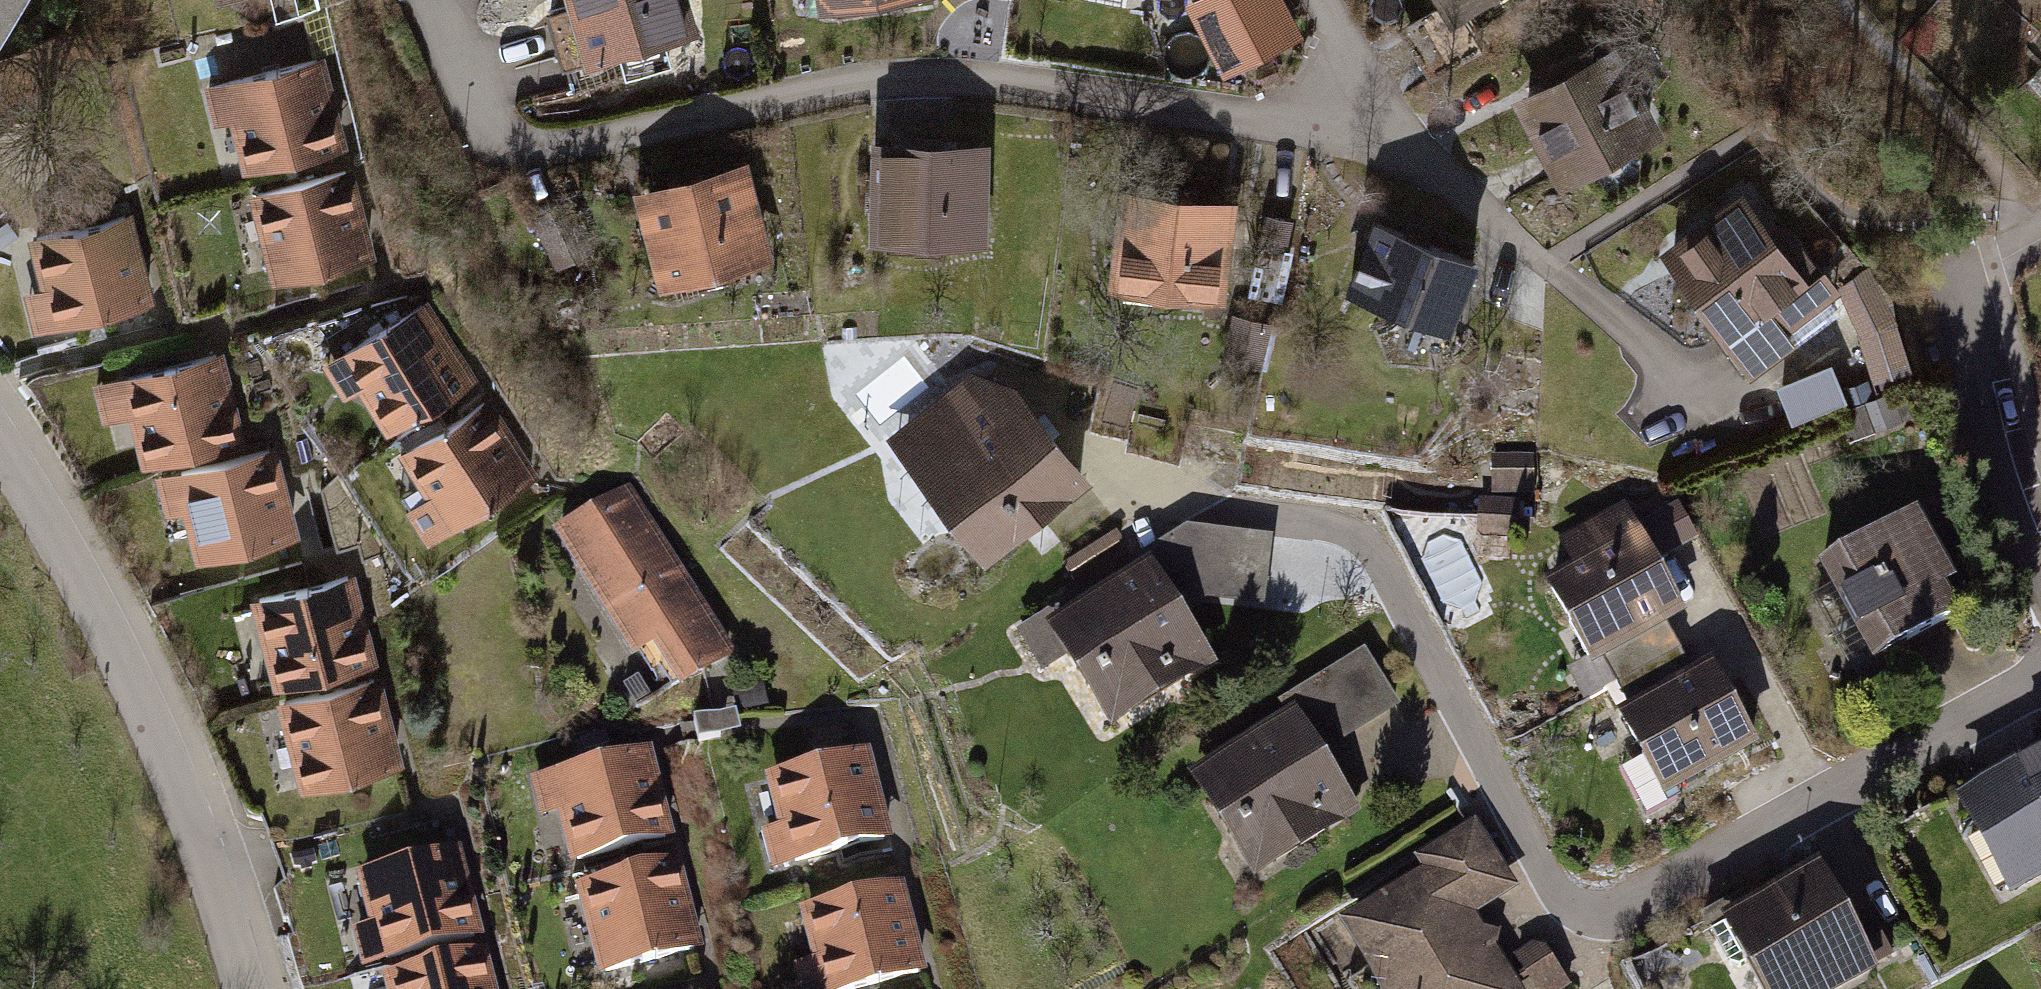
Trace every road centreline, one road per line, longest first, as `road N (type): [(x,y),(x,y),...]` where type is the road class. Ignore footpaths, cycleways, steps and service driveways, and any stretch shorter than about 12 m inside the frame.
road 1 (residential): [(428,0),(479,133),(532,147),(888,88),(1363,127)]
road 2 (residential): [(0,451),(79,568),(215,865),(252,988)]
road 3 (residential): [(2040,220),(2010,232),(1962,310),(1988,438),(2040,605)]
road 4 (residential): [(1363,127),(1539,261),(1684,387)]
road 5 (residential): [(1363,127),(1318,0)]

